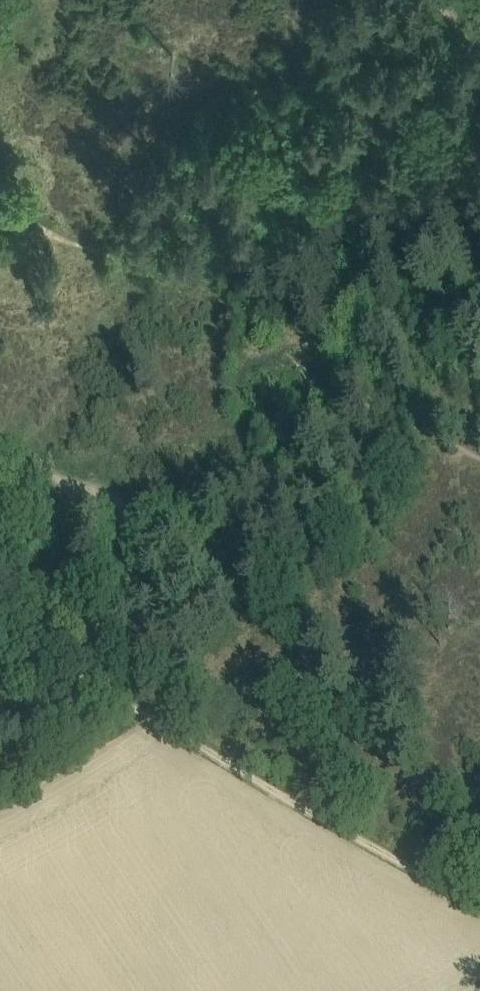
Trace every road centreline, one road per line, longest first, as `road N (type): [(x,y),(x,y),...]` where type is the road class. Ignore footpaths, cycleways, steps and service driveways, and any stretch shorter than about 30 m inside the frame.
road 1 (track): [(479,877),(0,610)]

